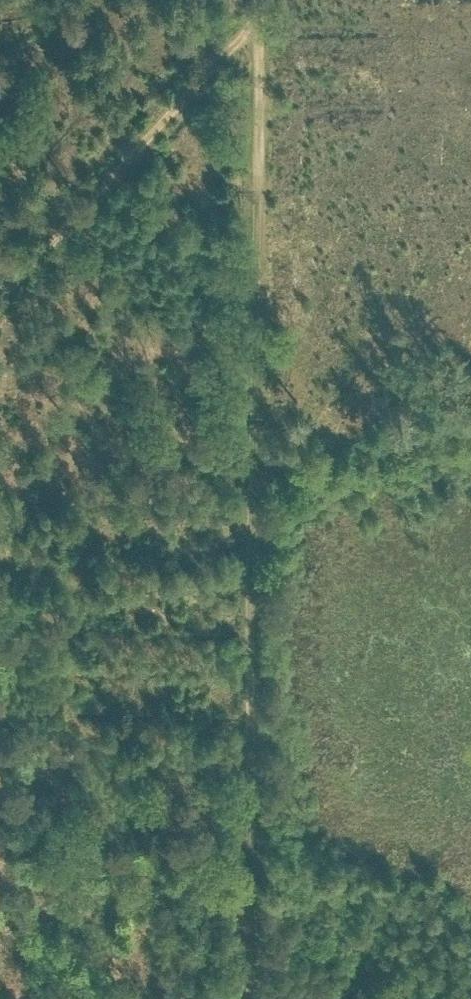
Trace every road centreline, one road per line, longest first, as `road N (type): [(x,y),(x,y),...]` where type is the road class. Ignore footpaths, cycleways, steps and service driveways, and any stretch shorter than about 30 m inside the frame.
road 1 (track): [(246,998),(261,15)]
road 2 (track): [(0,299),(261,15),(261,0)]

